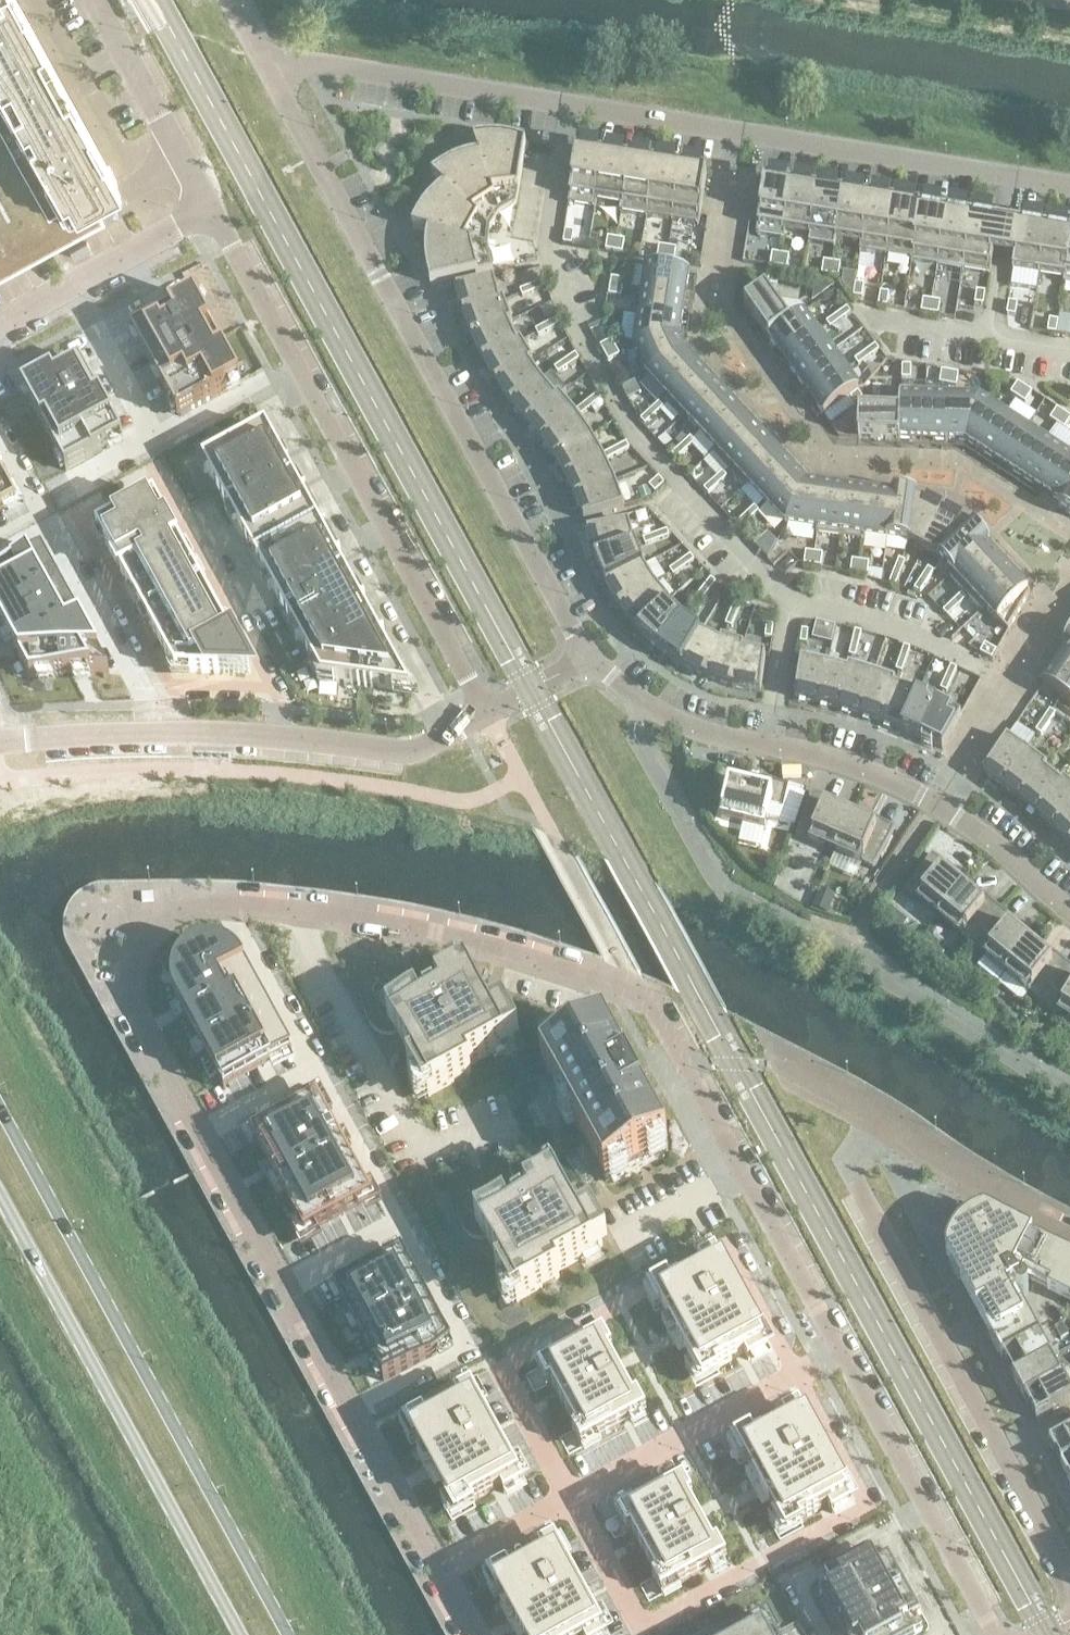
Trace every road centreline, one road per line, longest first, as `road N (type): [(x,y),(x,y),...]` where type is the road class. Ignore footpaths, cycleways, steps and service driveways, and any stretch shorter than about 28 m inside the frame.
road 1 (residential): [(472,1634),(126,1006),(125,980),(147,933),(168,917),(259,902),(409,926),(641,996)]
road 2 (residential): [(264,59),(1069,185)]
road 3 (residential): [(996,1634),(641,996)]
road 4 (residential): [(264,59),(592,657)]
road 5 (secondary): [(286,1634),(0,1112)]
road 6 (residential): [(491,715),(235,246),(205,209)]
road 7 (residential): [(592,657),(639,705),(699,731),(836,758),(894,778),(994,842),(1069,912)]
road 8 (residential): [(1069,1574),(849,1165),(893,1124)]
road 9 (residential): [(0,743),(176,738),(400,756),(444,744),(491,715)]
road 10 (secondary): [(0,1201),(239,1634)]
road 11 (residential): [(205,209),(93,0)]
road 12 (residential): [(205,209),(0,320)]
road 13 (residential): [(893,1124),(1069,1236)]
road 14 (residential): [(893,1124),(784,1064)]

